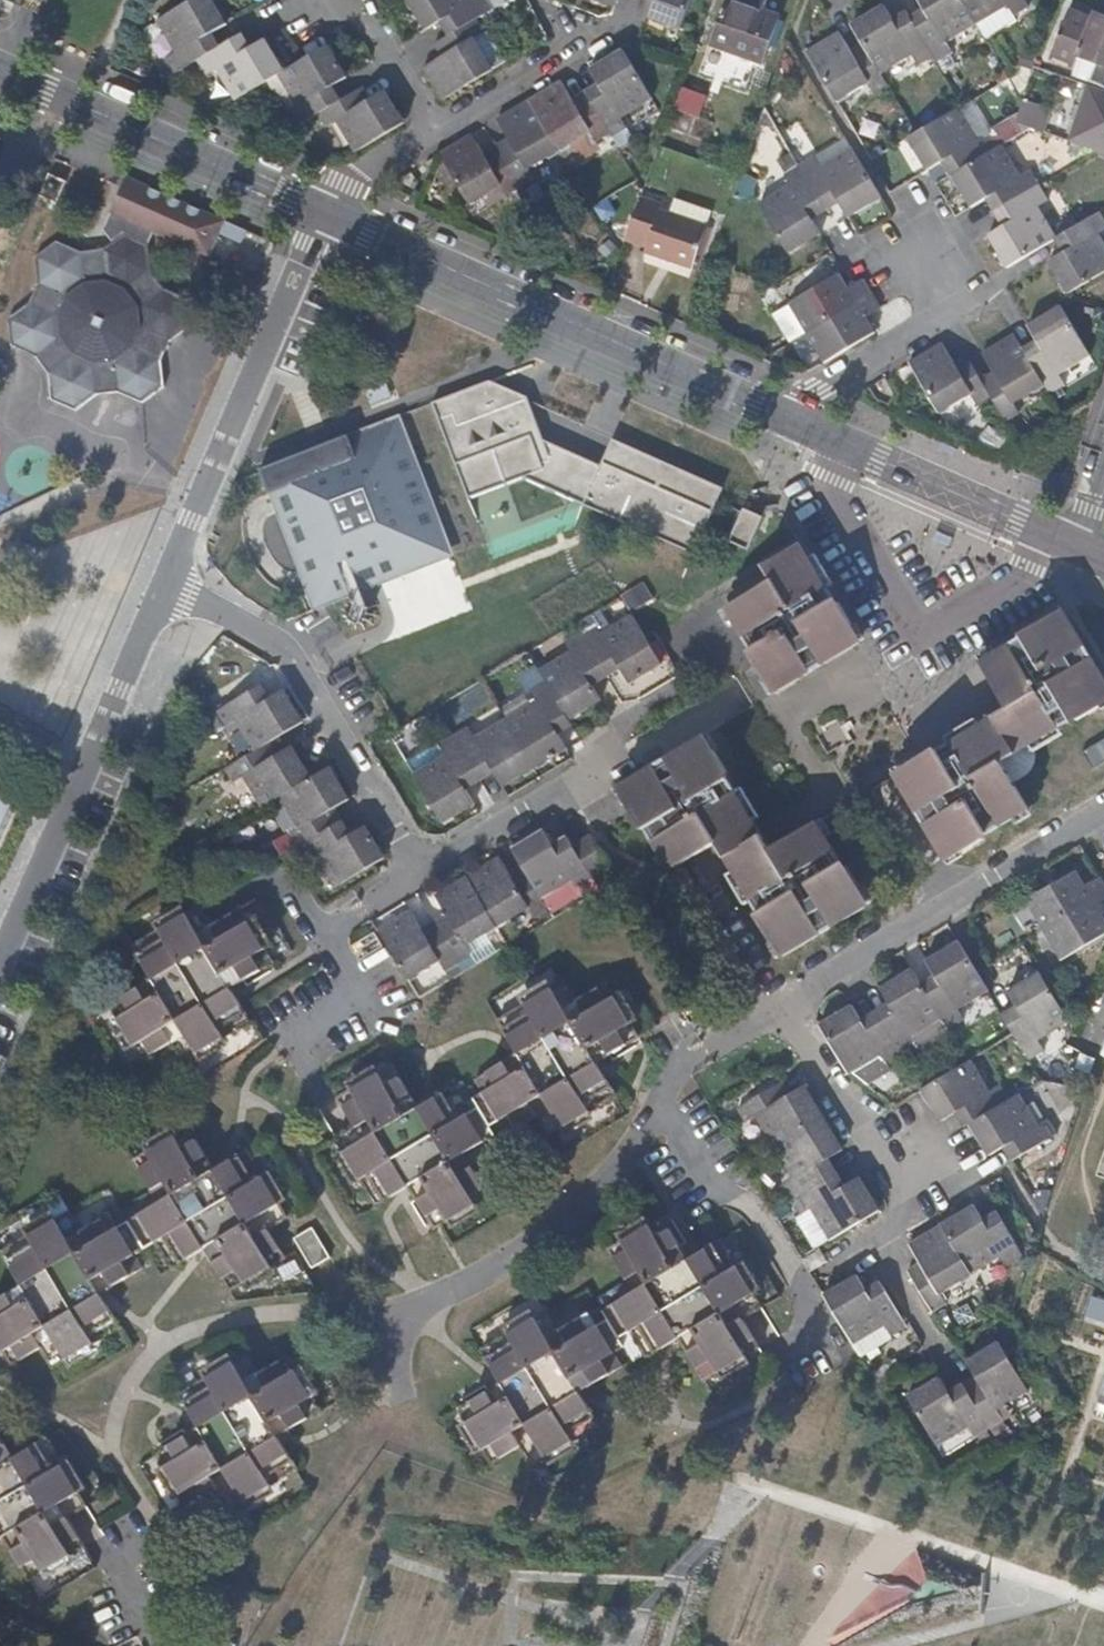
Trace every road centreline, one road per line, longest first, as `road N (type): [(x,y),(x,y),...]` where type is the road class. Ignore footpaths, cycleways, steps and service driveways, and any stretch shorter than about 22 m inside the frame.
road 1 (residential): [(327,212),(1071,540)]
road 2 (residential): [(0,958),(167,584)]
road 3 (residential): [(167,584),(327,212)]
road 4 (residential): [(167,584),(284,644),(418,870)]
road 5 (residential): [(0,78),(327,212)]
road 6 (residential): [(418,870),(646,742)]
road 7 (residential): [(418,870),(339,929),(334,942),(355,990),(292,1037)]
road 8 (residential): [(603,35),(435,130)]
road 9 (residential): [(435,130),(358,0)]
road 10 (residential): [(435,130),(348,186),(327,212)]

